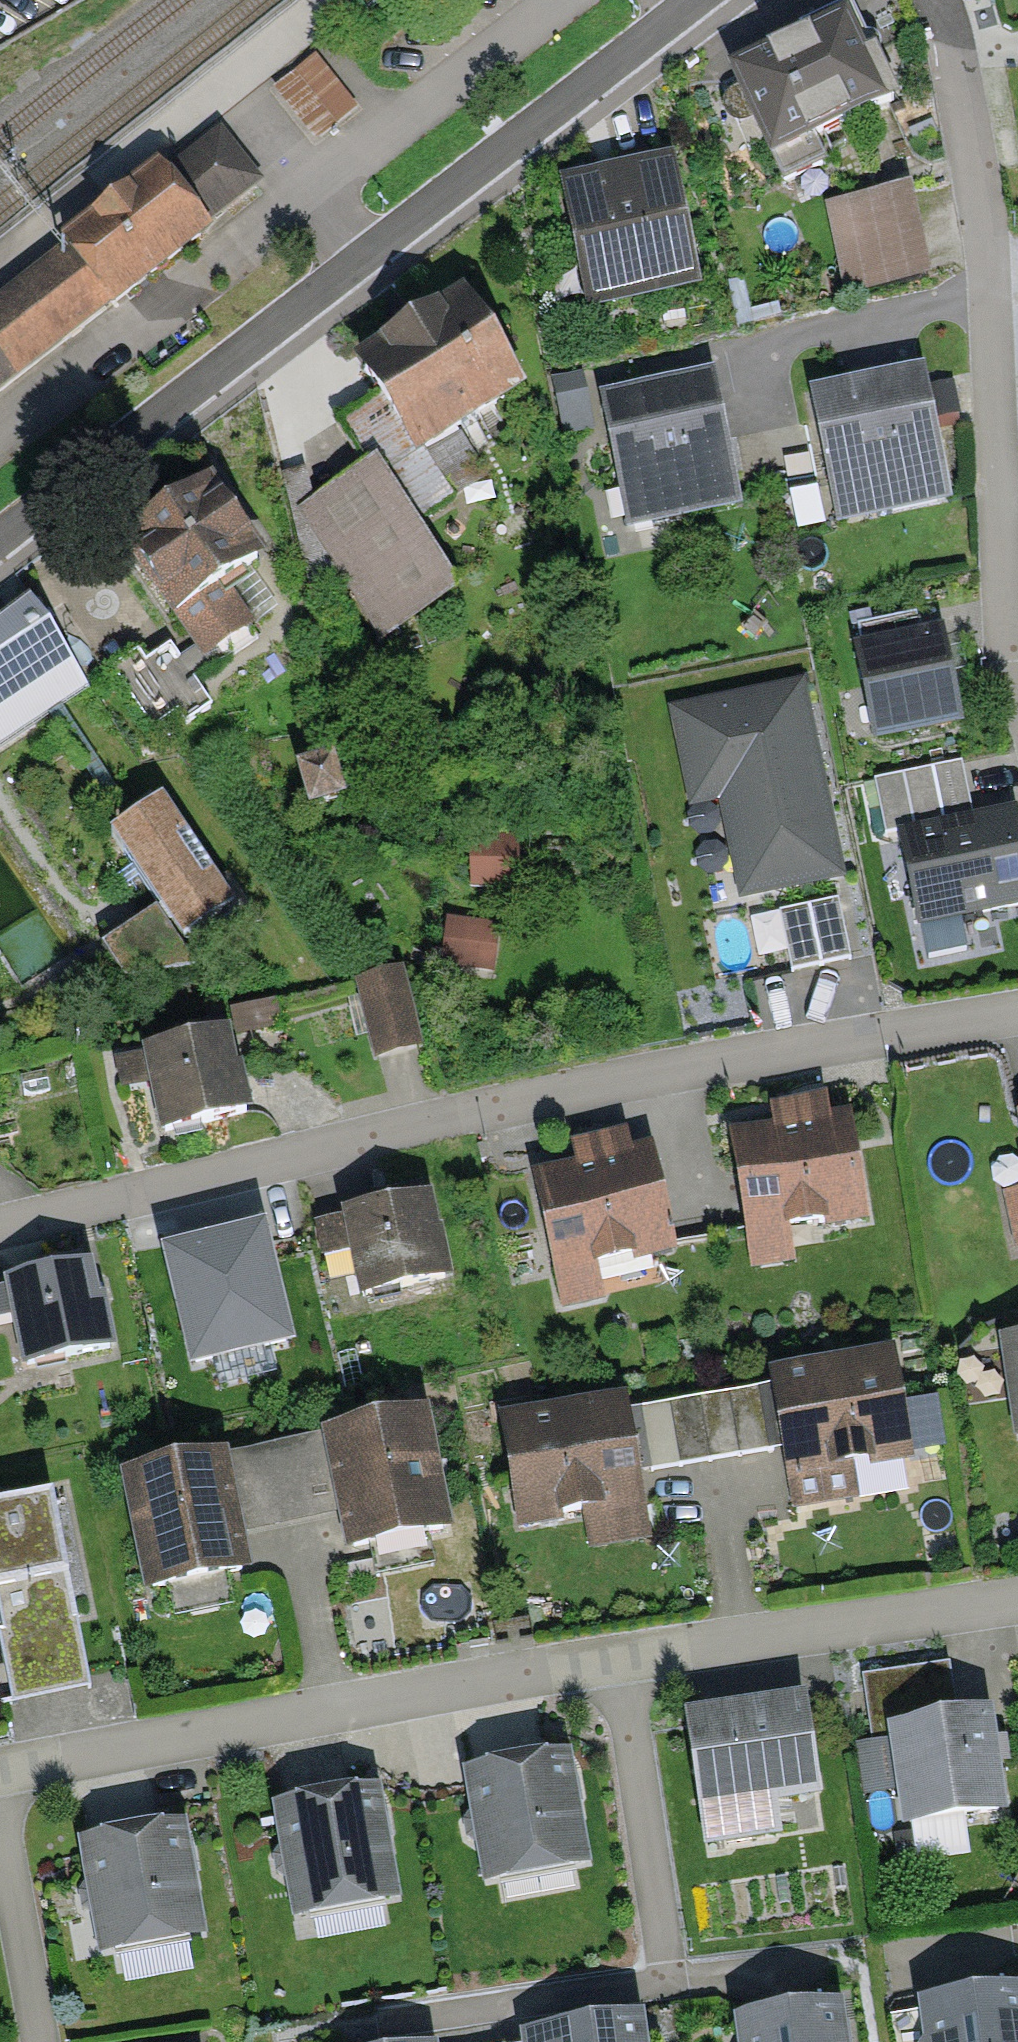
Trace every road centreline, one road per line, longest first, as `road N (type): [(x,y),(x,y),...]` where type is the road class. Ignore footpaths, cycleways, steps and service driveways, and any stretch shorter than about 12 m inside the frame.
road 1 (residential): [(1017,1012),(484,1110),(0,1226)]
road 2 (residential): [(1017,1601),(619,1661),(0,1772)]
road 3 (residential): [(697,0),(0,539)]
road 4 (residential): [(938,0),(982,187),(999,572),(1017,702)]

